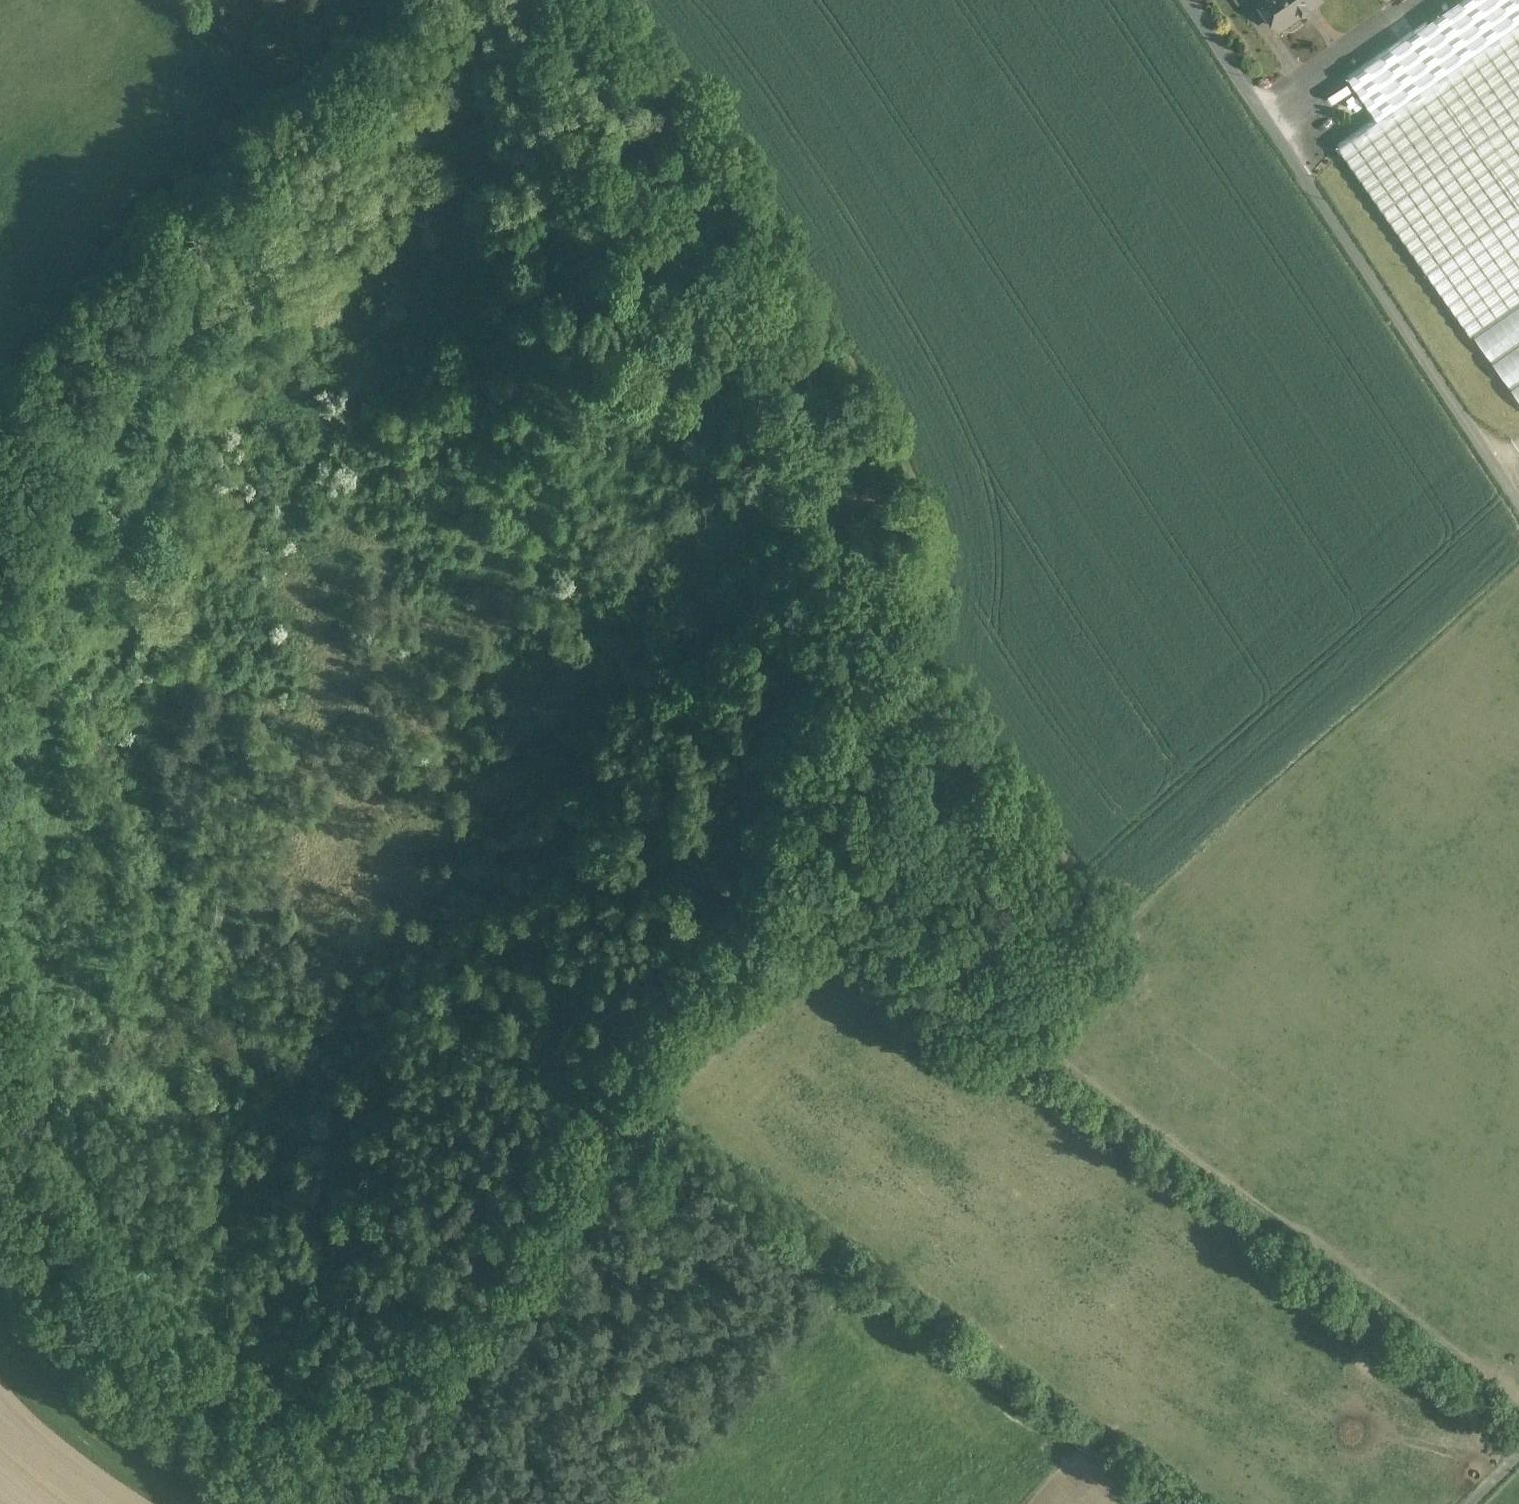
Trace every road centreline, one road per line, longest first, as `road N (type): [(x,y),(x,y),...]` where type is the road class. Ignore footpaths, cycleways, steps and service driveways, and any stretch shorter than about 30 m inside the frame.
road 1 (track): [(0,1246),(55,1305),(210,1389),(299,1417),(340,1417),(388,1397),(470,1320),(540,1224),(610,1109),(621,1061),(786,926),(874,820),(914,657),(943,590),(942,504),(888,399),(780,267),(708,153),(600,39),(551,0)]
road 2 (unclassified): [(1185,0),(1518,499)]

